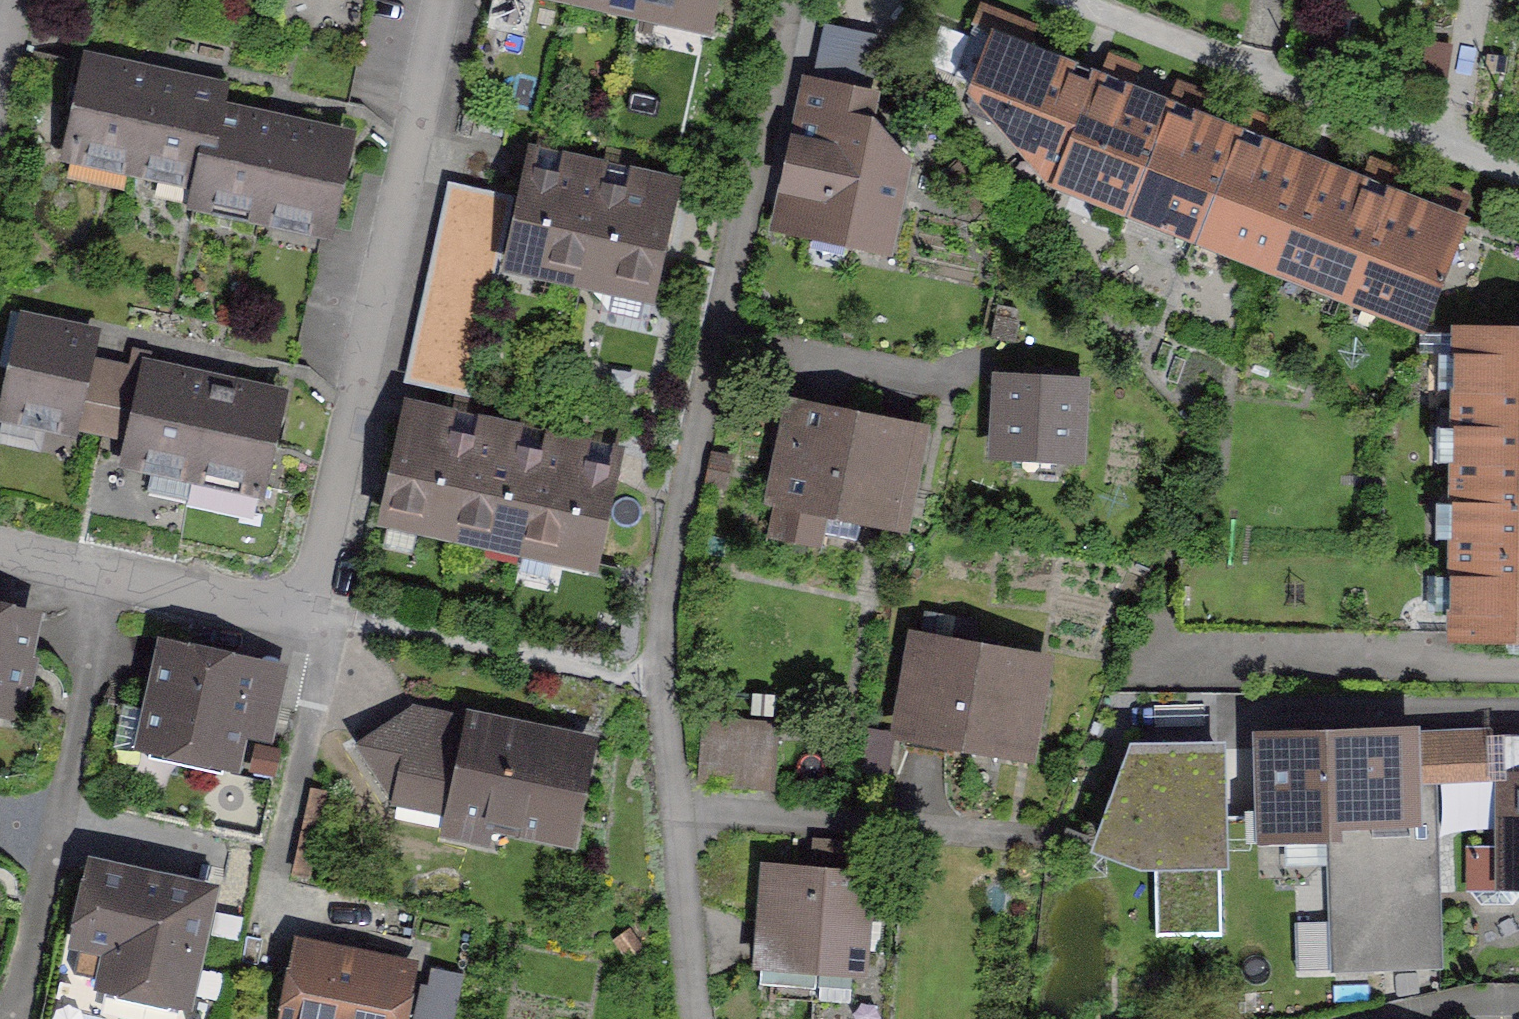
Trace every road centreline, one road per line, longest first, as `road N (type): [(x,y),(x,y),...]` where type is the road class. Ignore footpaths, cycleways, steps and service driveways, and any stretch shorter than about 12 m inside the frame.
road 1 (residential): [(0,549),(322,616),(449,0)]
road 2 (residential): [(723,328),(649,680),(695,1018)]
road 3 (residential): [(1062,0),(1518,174)]
road 4 (residential): [(786,0),(723,328)]
road 5 (residential): [(950,375),(723,328)]

